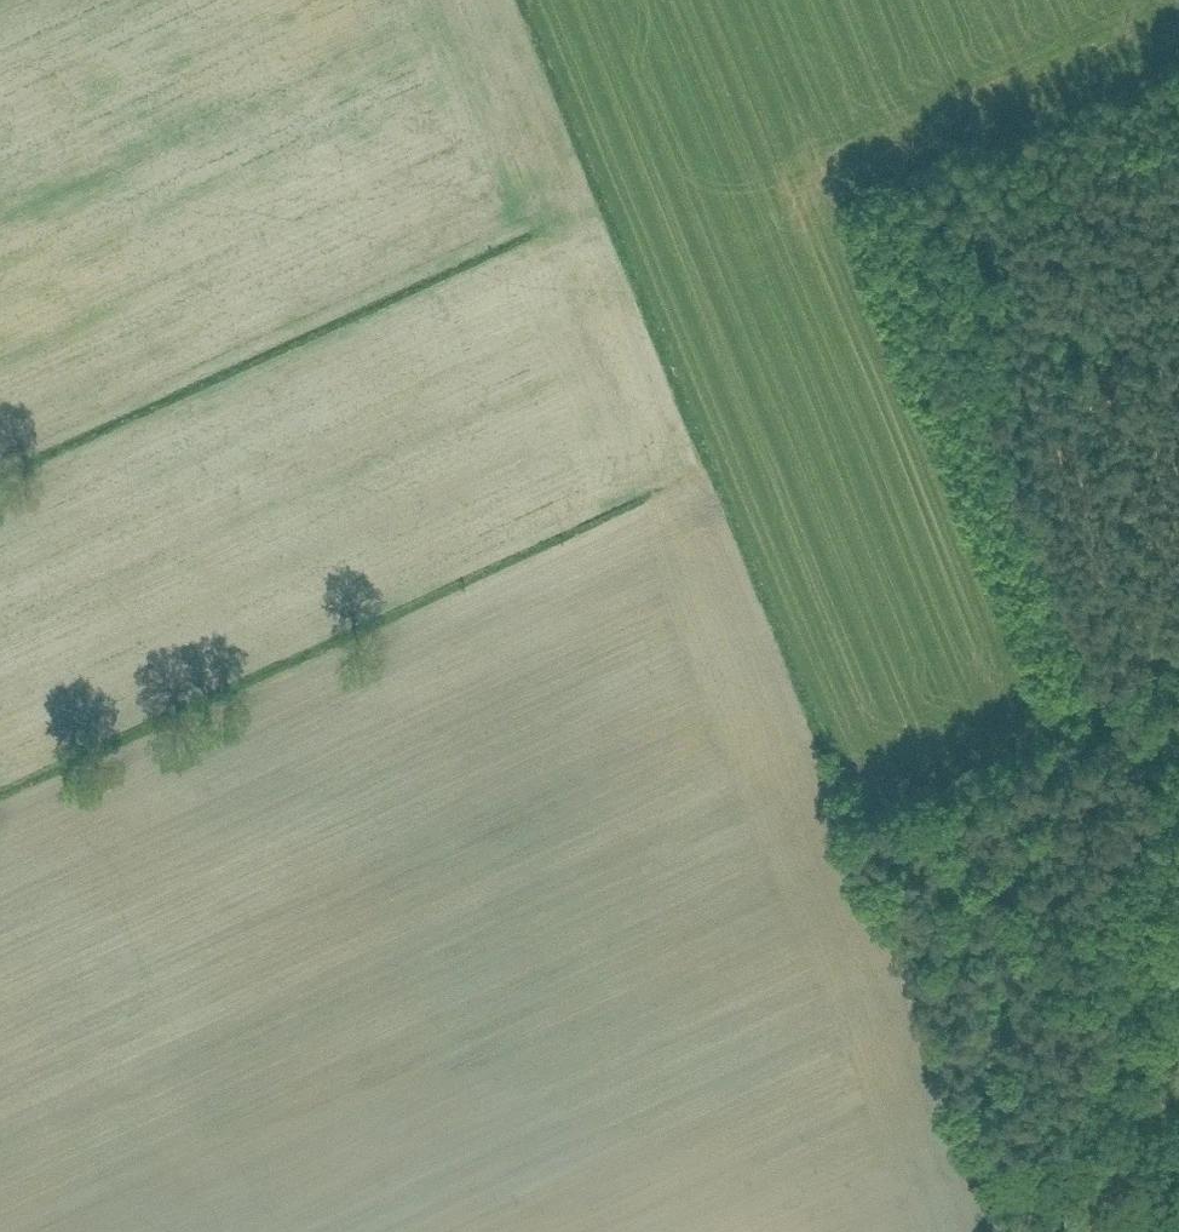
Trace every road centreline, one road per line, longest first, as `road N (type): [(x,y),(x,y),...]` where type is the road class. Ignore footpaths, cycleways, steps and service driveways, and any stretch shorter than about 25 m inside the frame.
road 1 (track): [(1097,1231),(1178,1067)]

